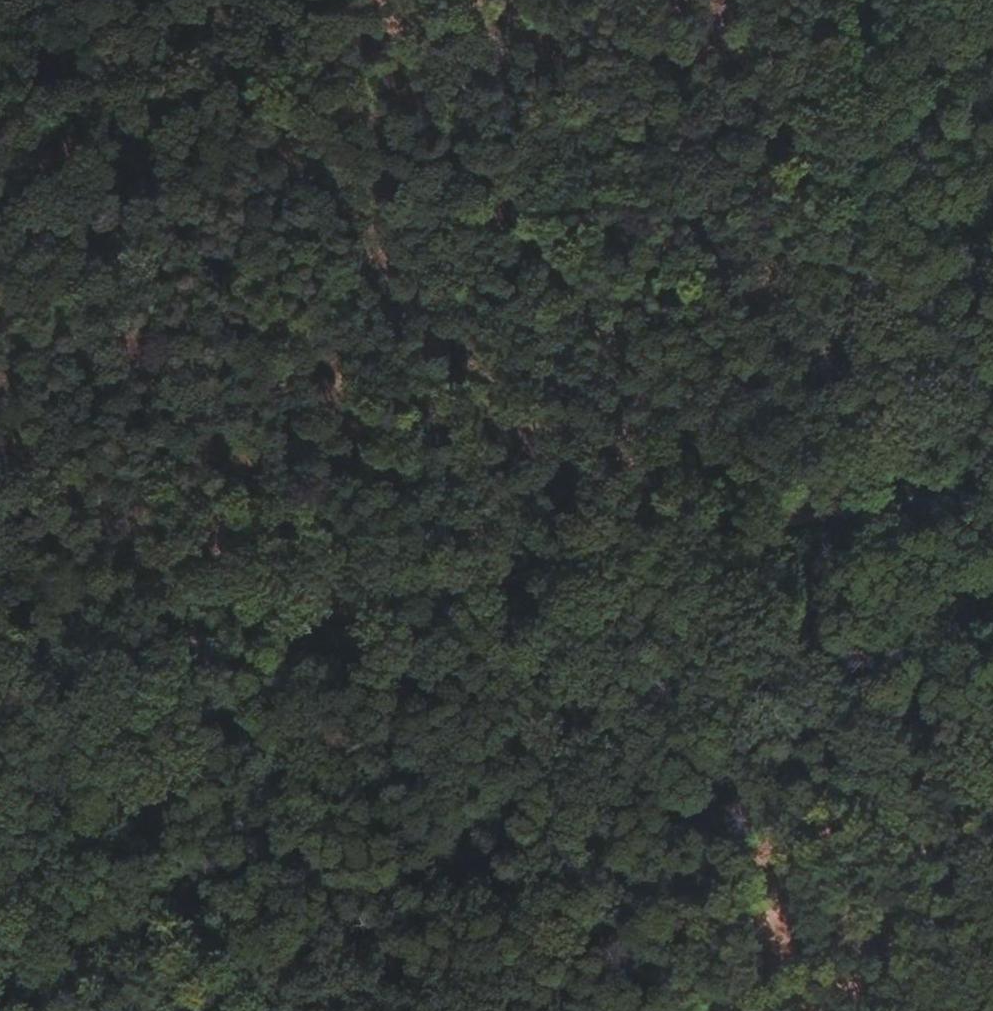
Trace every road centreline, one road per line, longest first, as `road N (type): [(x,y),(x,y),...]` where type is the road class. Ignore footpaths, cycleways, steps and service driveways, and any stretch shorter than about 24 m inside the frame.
road 1 (track): [(992,478),(0,688)]
road 2 (track): [(0,595),(262,1010)]

